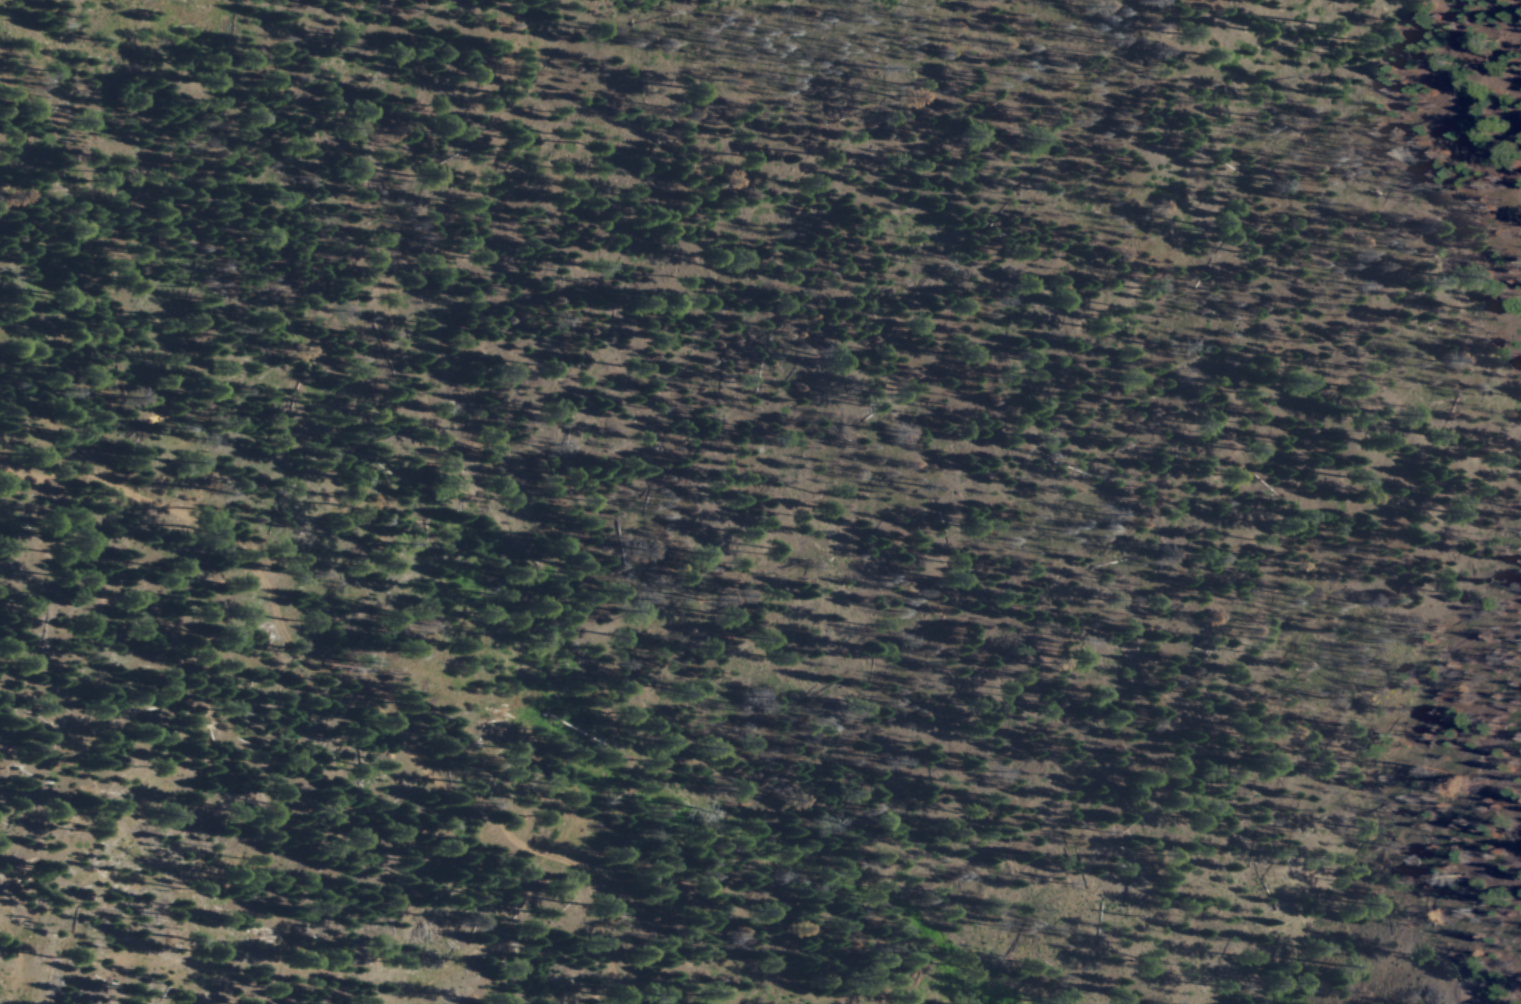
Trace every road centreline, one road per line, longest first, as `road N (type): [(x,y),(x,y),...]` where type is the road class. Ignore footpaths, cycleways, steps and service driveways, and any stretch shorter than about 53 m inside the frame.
road 1 (track): [(896,1003),(730,972),(637,928),(602,880),(479,822),(396,746),(219,692),(154,606),(56,508),(0,421)]

